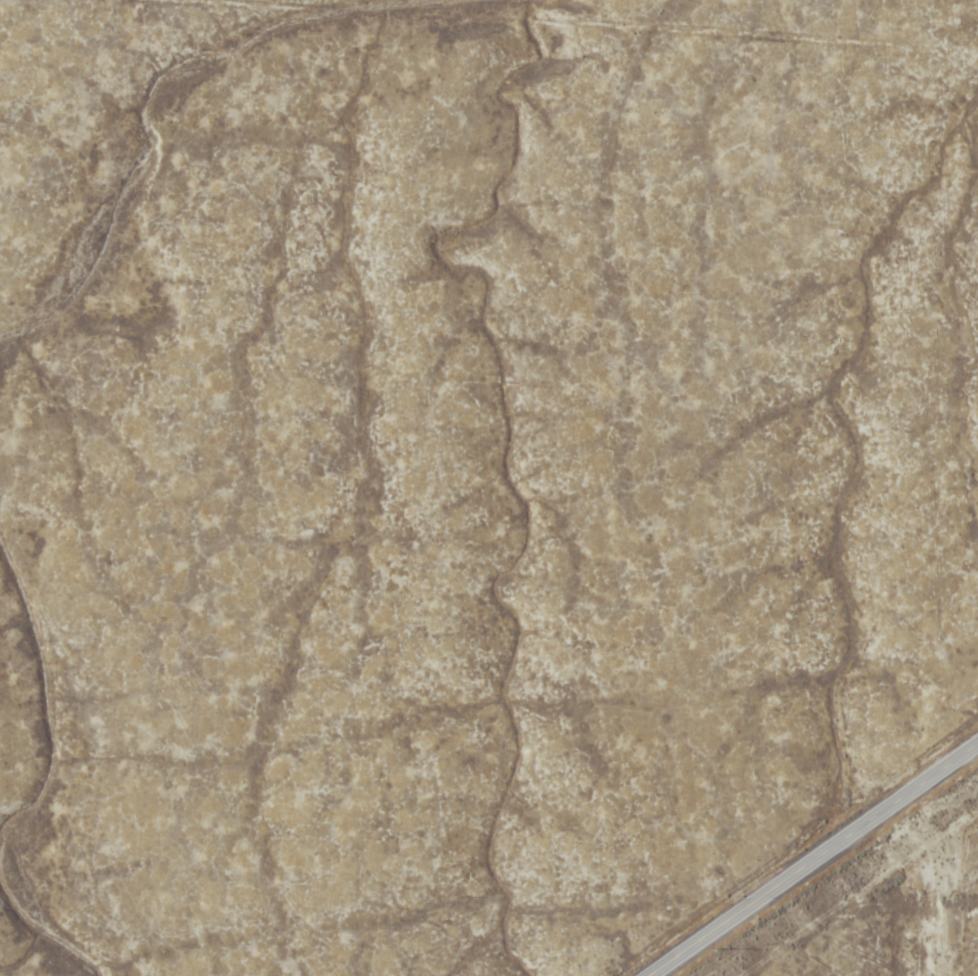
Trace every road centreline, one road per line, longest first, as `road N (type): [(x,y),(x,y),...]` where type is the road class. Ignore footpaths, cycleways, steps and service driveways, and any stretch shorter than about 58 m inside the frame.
road 1 (primary): [(977,743),(648,975)]

